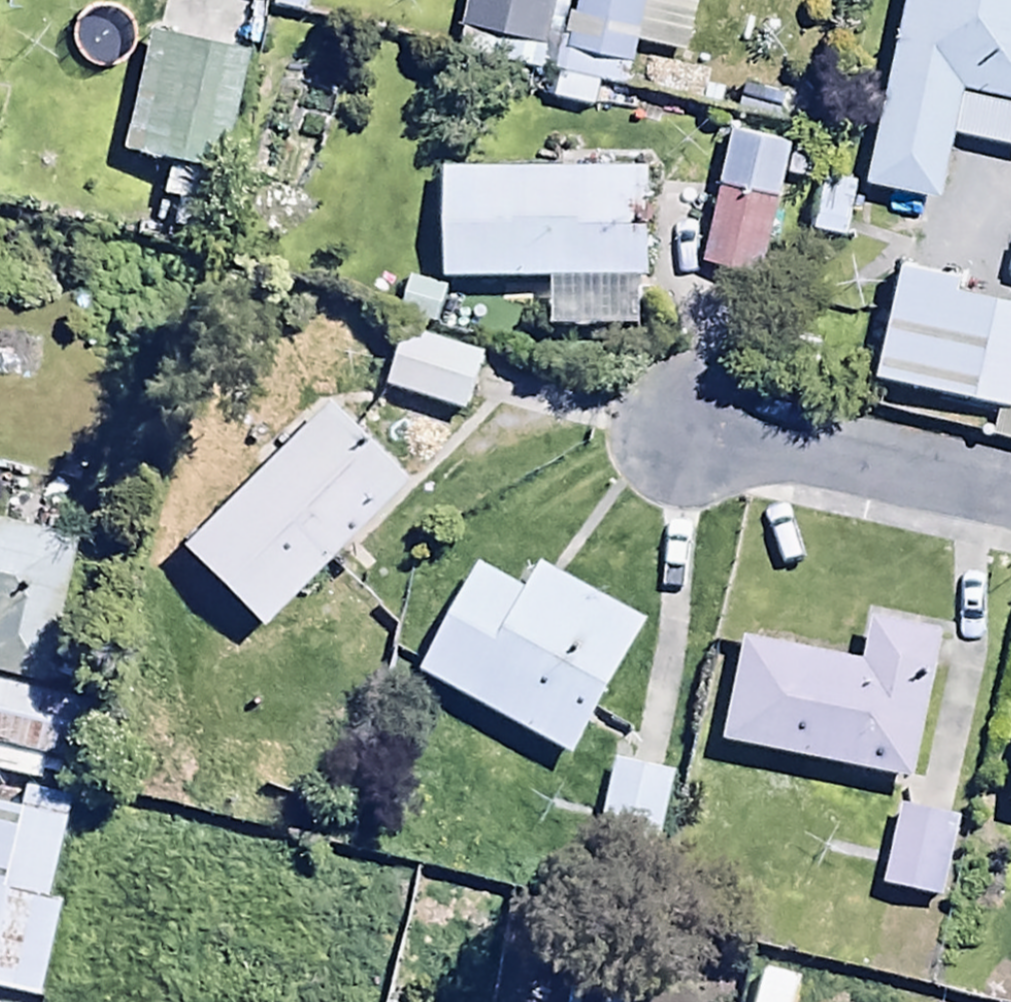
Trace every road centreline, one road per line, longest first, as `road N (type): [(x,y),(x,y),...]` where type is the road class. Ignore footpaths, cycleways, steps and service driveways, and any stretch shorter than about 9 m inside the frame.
road 1 (residential): [(669,422),(1010,500)]

